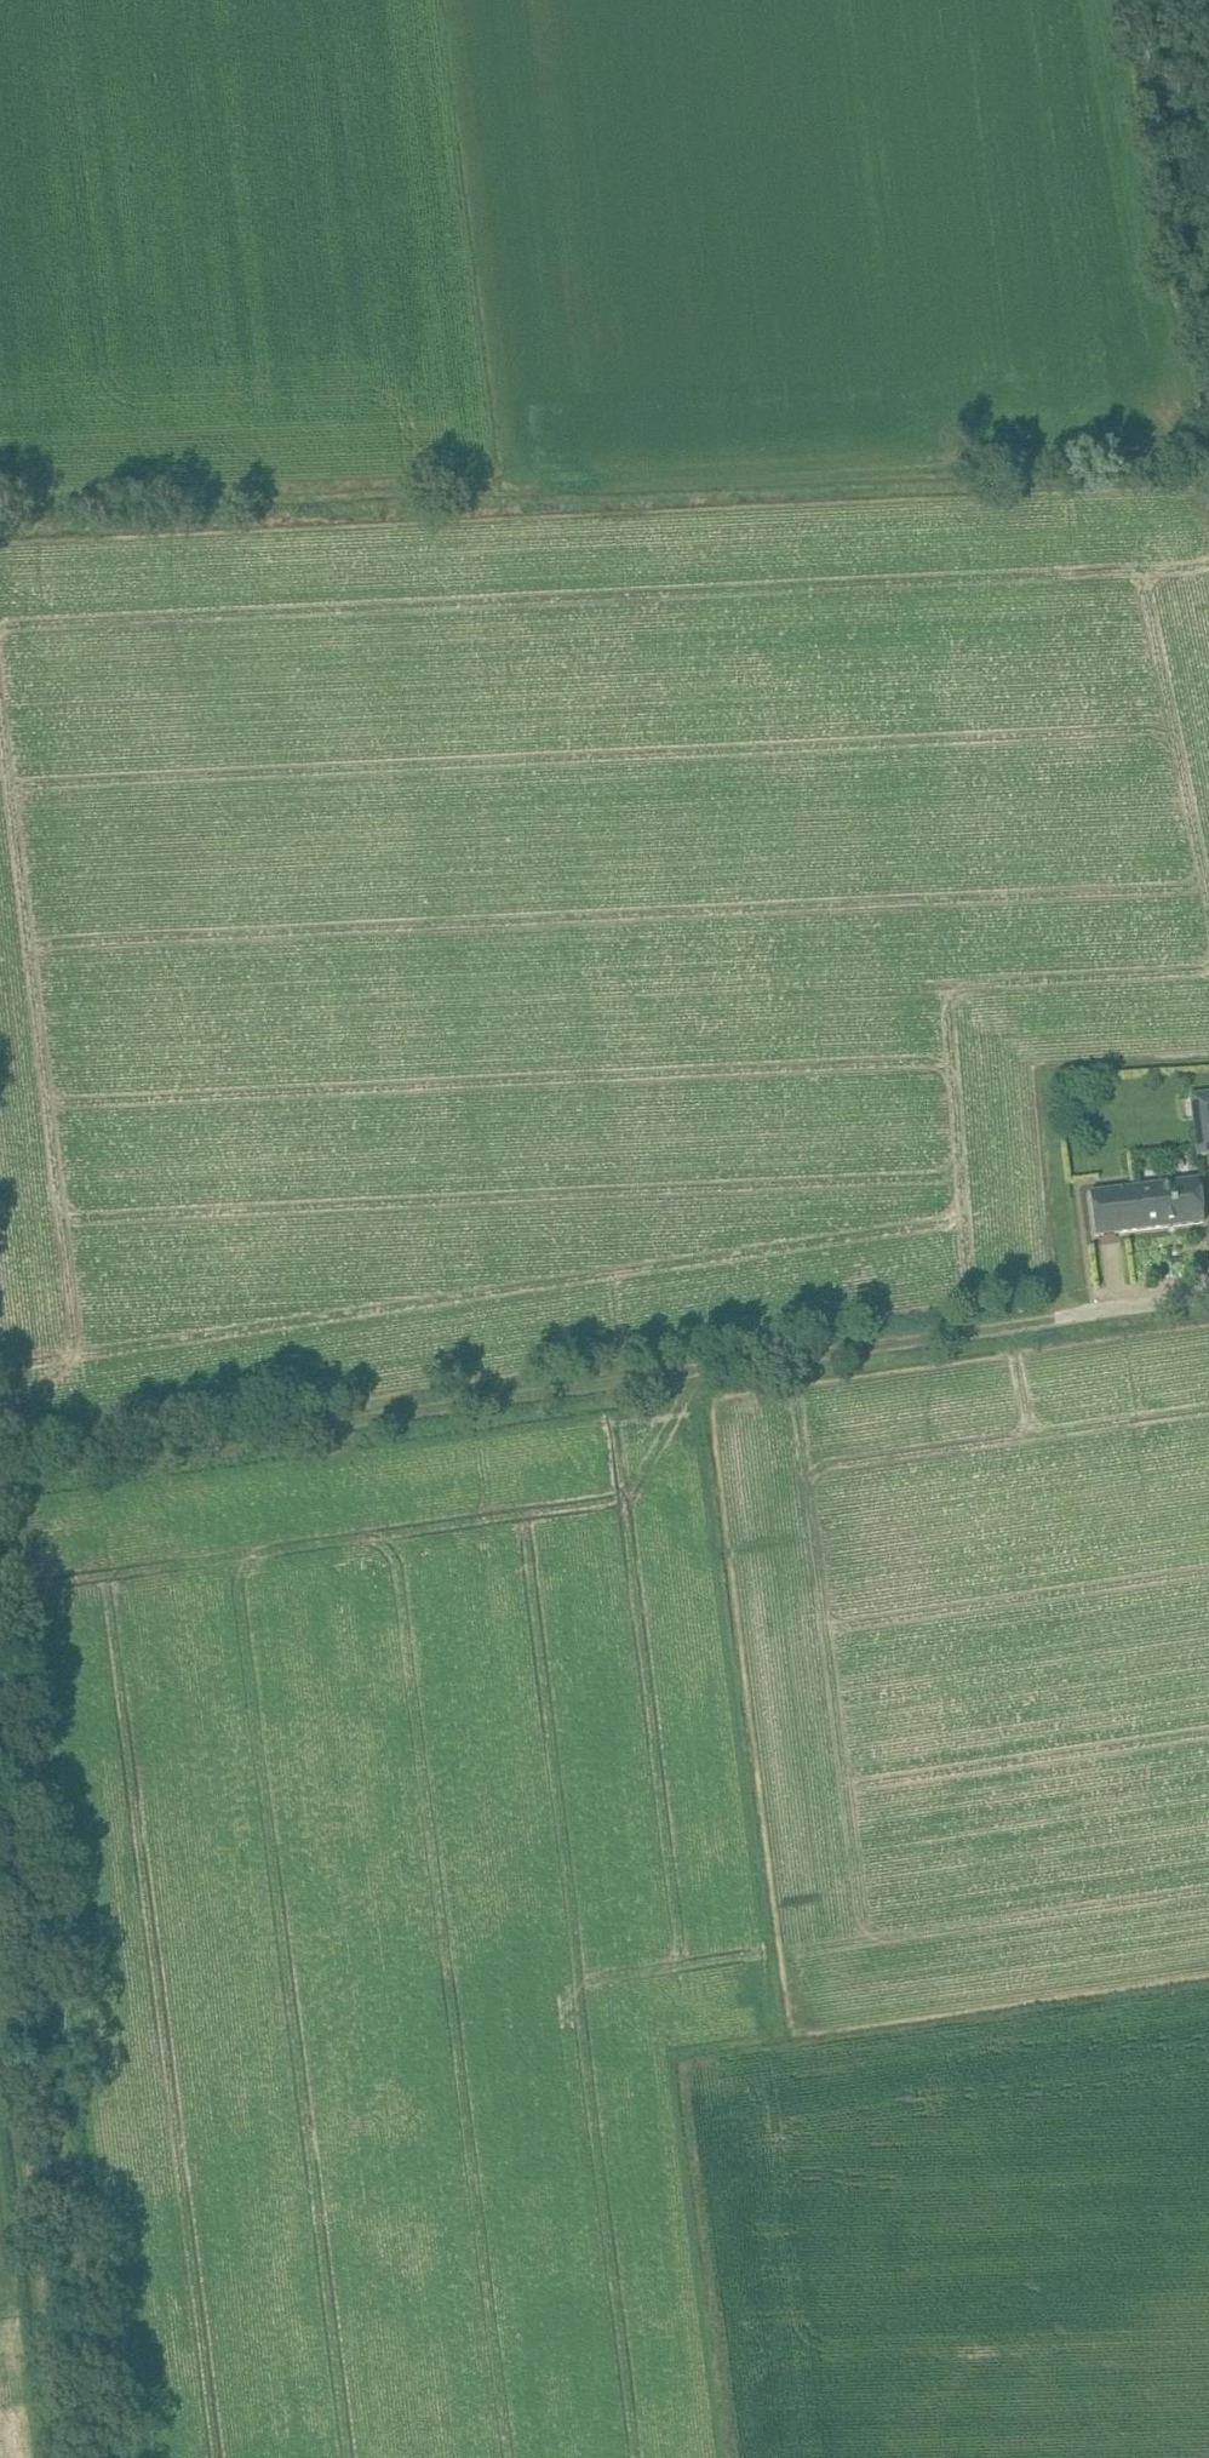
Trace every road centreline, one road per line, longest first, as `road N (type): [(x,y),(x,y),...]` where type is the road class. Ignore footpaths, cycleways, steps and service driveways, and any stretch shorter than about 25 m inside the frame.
road 1 (unclassified): [(1038,1322),(1208,1298)]

